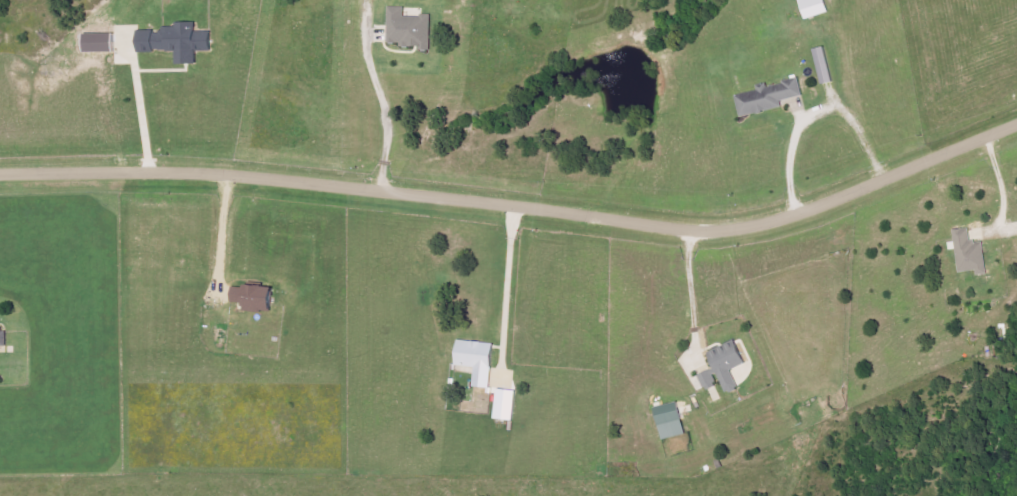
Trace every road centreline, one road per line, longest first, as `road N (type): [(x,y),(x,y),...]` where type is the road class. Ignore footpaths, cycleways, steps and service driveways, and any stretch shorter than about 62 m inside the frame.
road 1 (residential): [(0,175),(239,177),(700,232),(807,212),(1016,123)]

